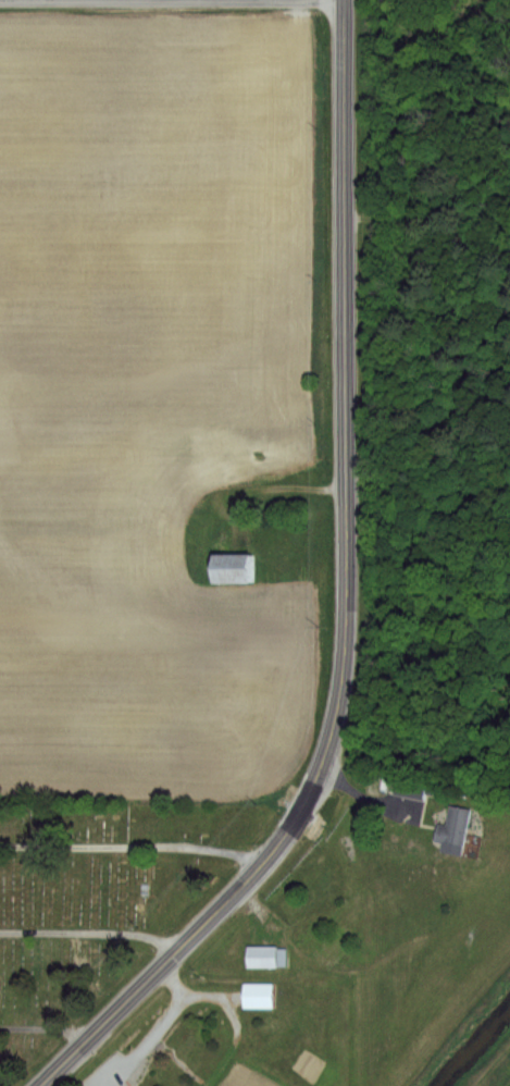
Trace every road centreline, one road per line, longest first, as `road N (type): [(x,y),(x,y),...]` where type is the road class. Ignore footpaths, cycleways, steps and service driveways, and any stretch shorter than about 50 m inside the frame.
road 1 (secondary): [(97,1025),(270,851),(309,795),(336,709),(344,627),(344,0)]

